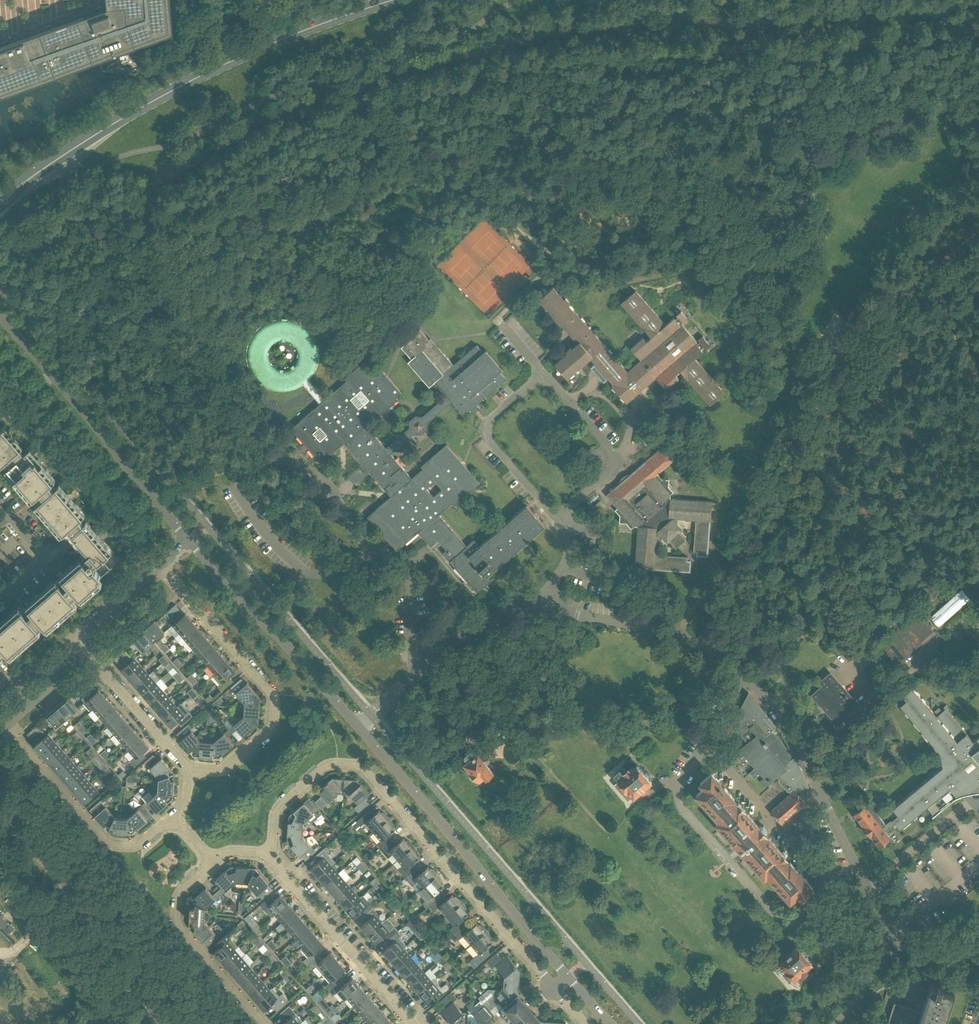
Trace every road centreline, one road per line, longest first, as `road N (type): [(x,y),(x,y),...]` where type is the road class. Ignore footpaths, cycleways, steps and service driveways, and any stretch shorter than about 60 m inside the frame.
road 1 (residential): [(567,976),(188,538)]
road 2 (secondary): [(0,203),(56,160),(257,48),(392,0)]
road 3 (residential): [(552,989),(359,766),(330,764),(279,805),(269,853)]
road 4 (residential): [(158,564),(273,696),(270,728),(243,754),(224,767),(191,770)]
road 5 (residential): [(188,538),(0,314)]
road 6 (residential): [(173,1023),(0,802)]
road 7 (residential): [(5,724),(103,841),(138,844),(173,816)]
road 8 (residential): [(416,1023),(269,853)]
road 9 (residential): [(263,1023),(176,924),(182,889),(212,862)]
road 10 (residential): [(191,770),(77,637)]
road 11 (residential): [(0,591),(43,556),(0,505)]

